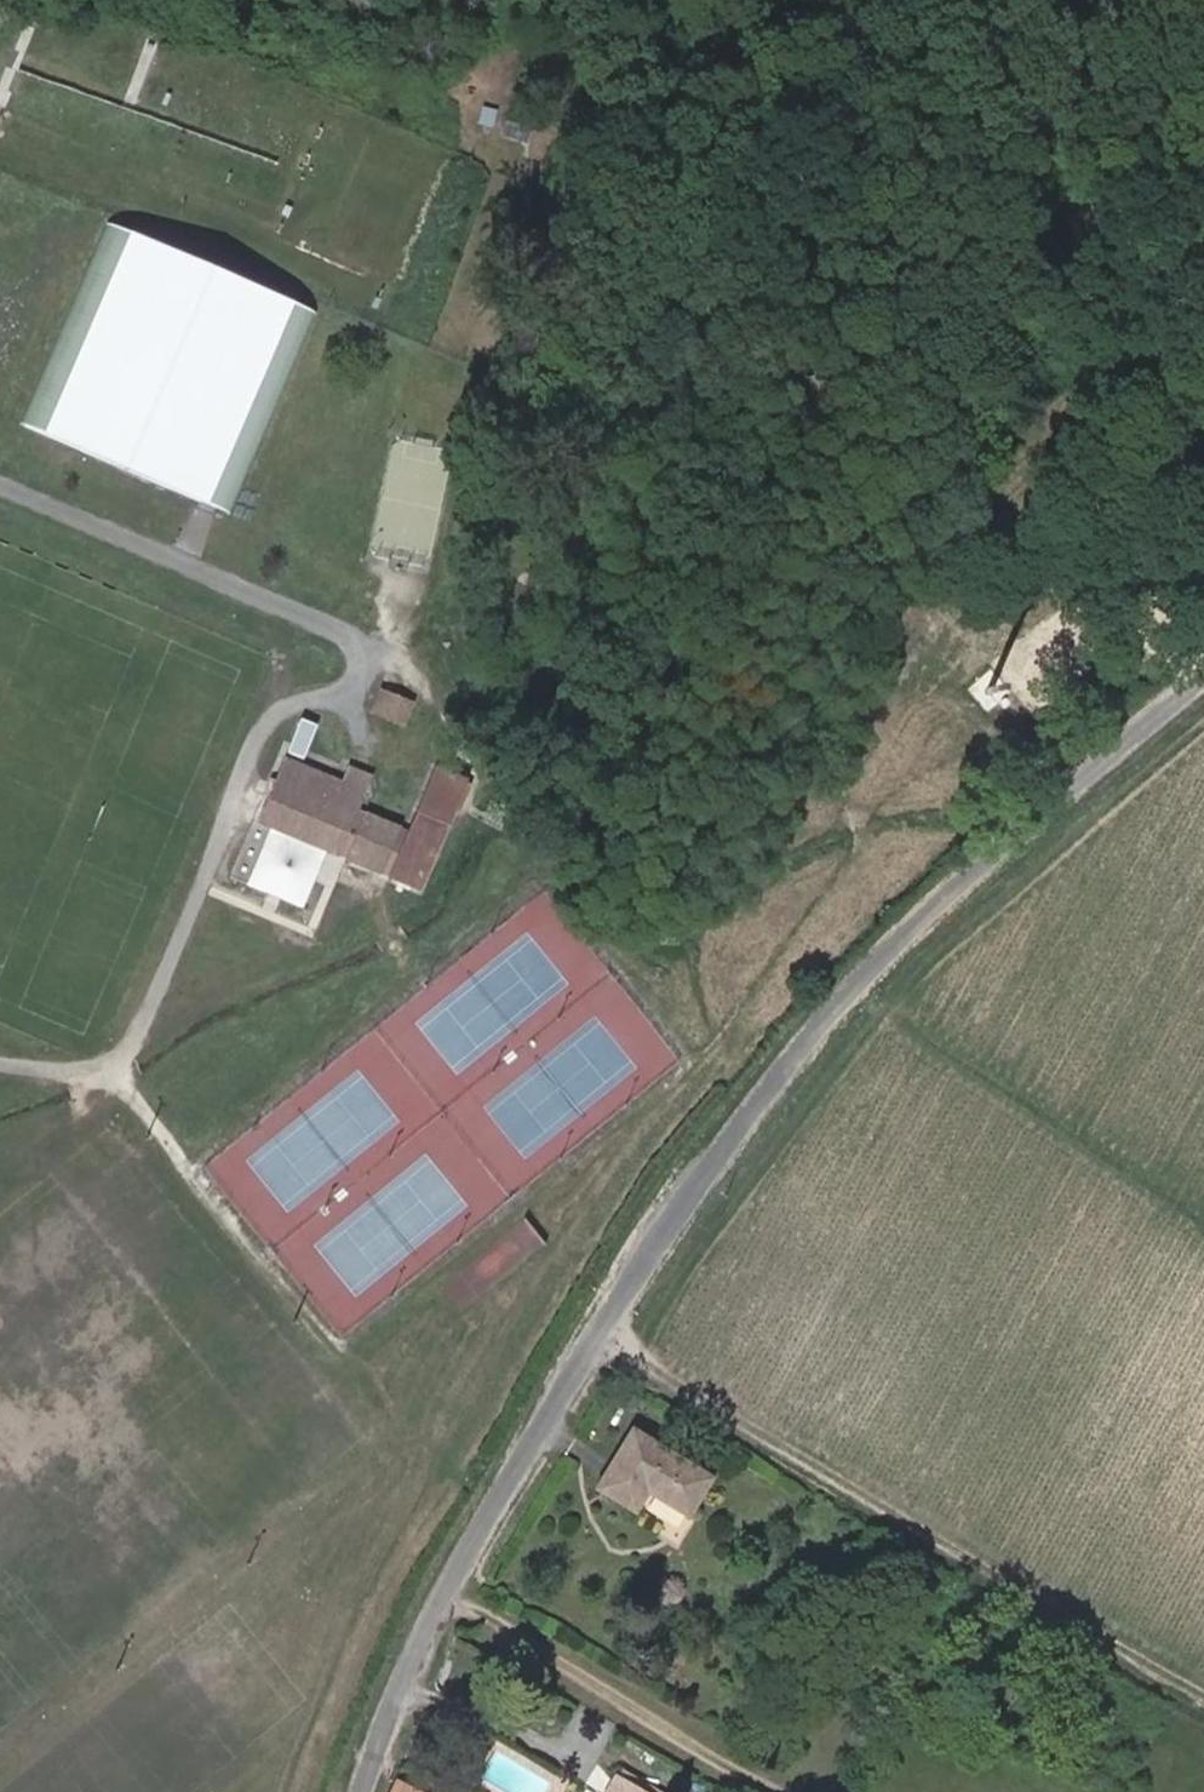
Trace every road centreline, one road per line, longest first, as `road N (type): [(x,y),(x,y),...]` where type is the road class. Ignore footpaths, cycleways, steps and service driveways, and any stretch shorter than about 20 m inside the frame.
road 1 (residential): [(593,1342),(734,1133),(900,937),(1203,688)]
road 2 (track): [(1203,1706),(659,1386),(611,1313)]
road 3 (residential): [(593,1342),(421,1637),(366,1791)]

